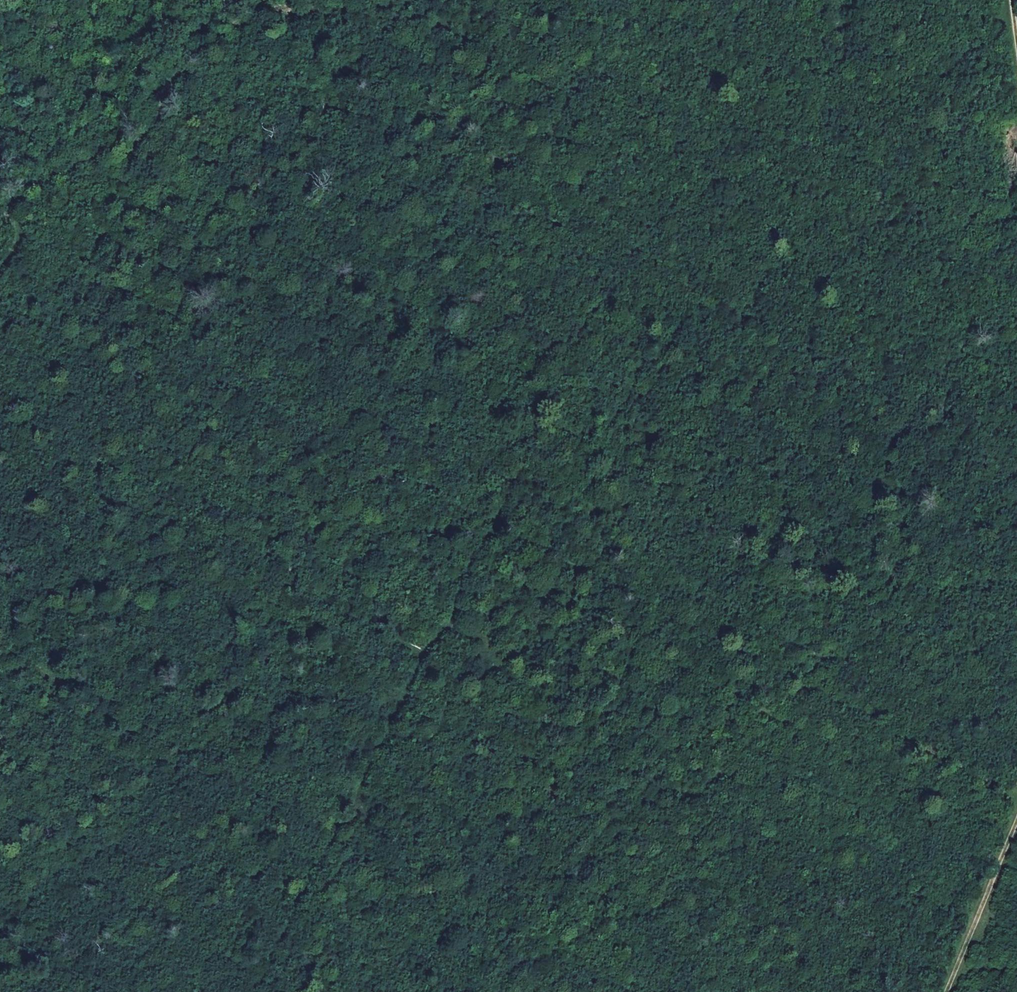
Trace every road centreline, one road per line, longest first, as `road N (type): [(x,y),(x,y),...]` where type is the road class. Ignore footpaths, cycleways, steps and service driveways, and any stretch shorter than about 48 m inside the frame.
road 1 (track): [(3,261),(37,187),(140,137),(174,99),(189,63),(242,20),(270,18),(304,0)]
road 2 (track): [(1016,829),(947,991)]

